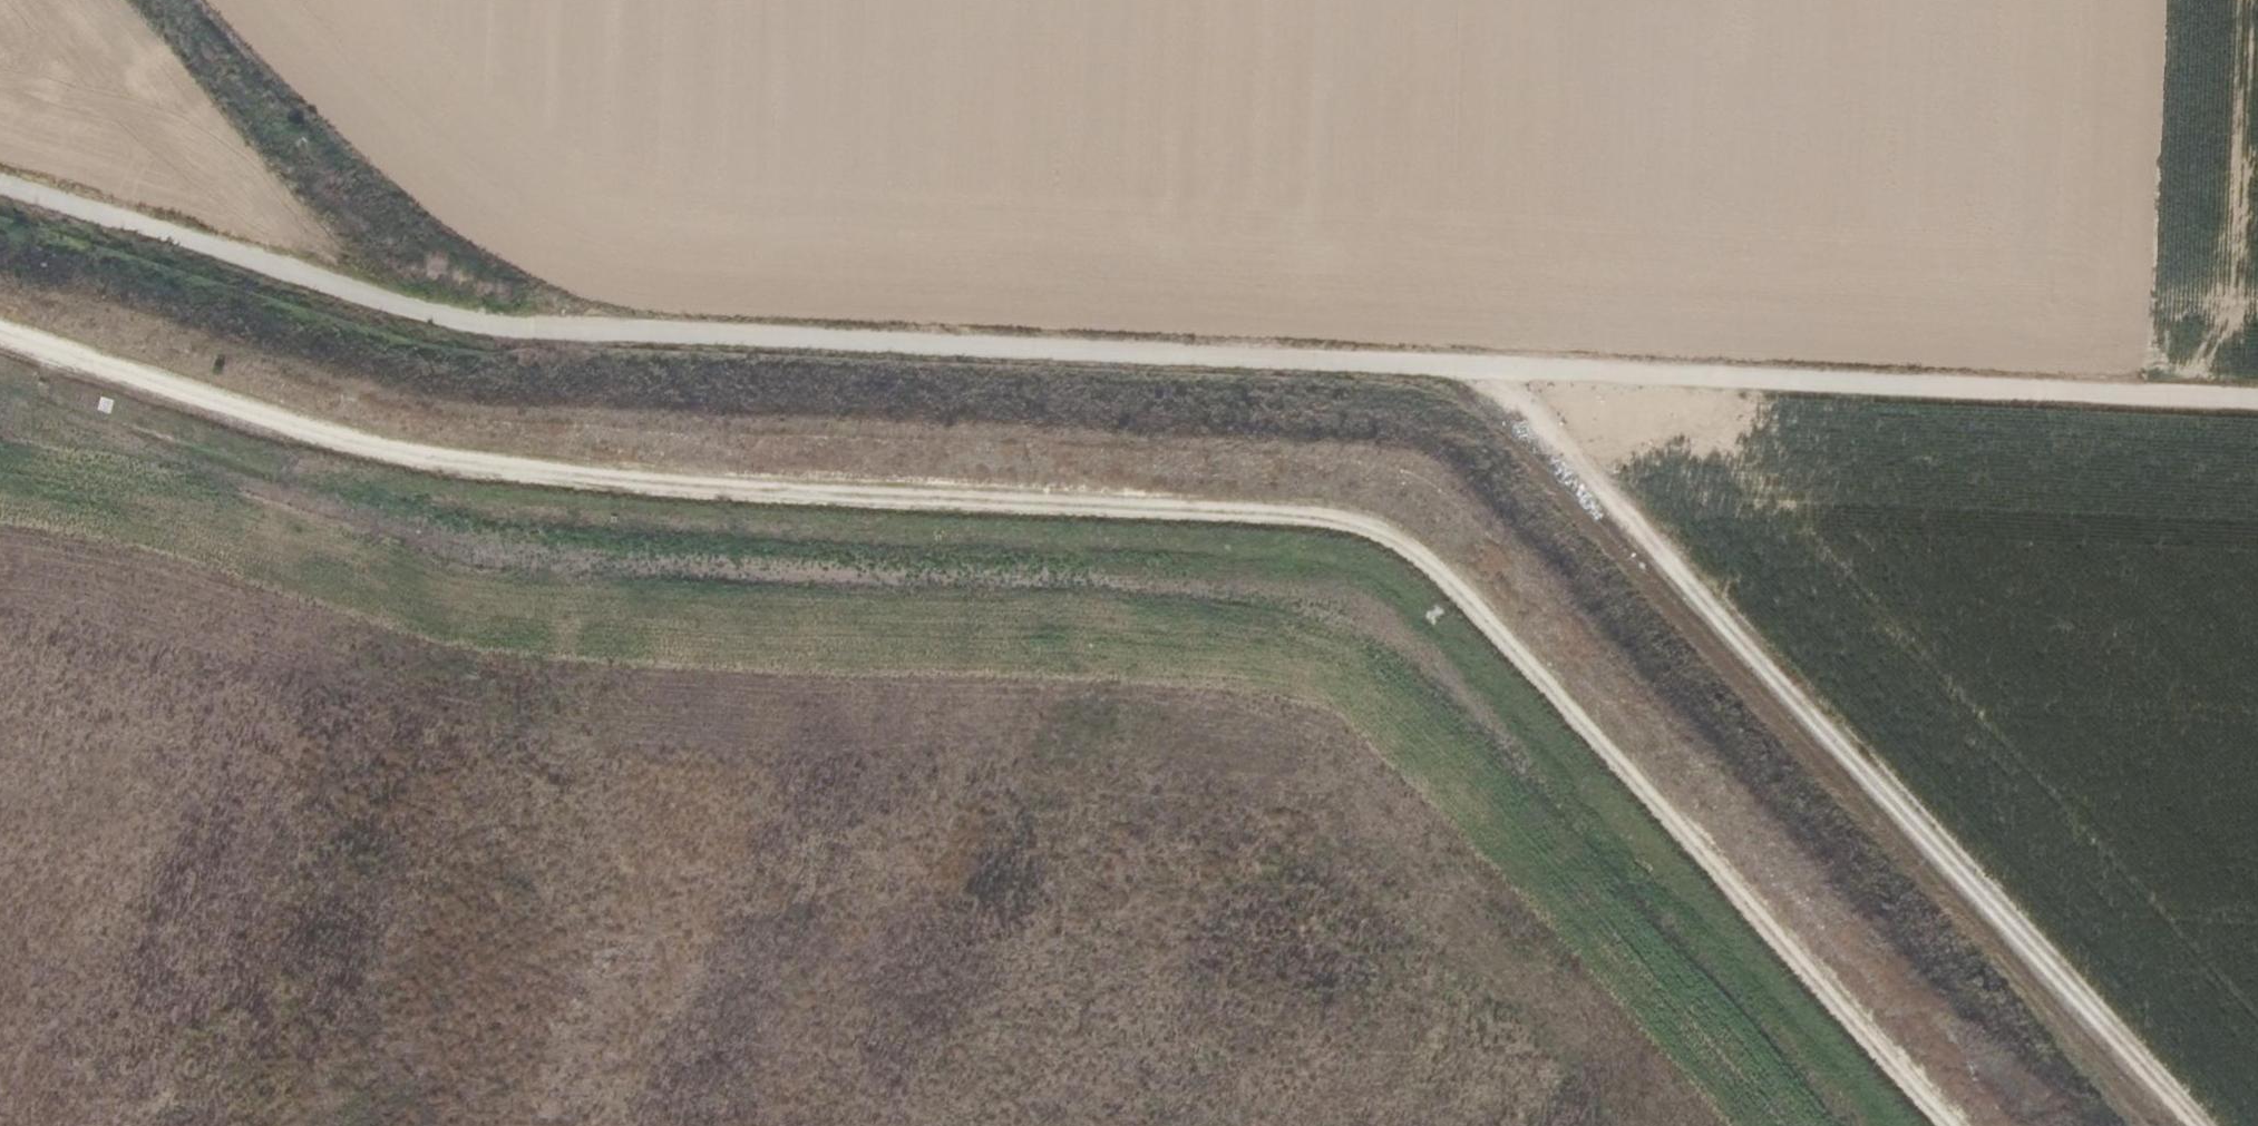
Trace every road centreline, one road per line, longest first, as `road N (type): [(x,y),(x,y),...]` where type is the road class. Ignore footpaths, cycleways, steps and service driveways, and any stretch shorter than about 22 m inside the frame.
road 1 (track): [(1483,367),(2186,1125)]

